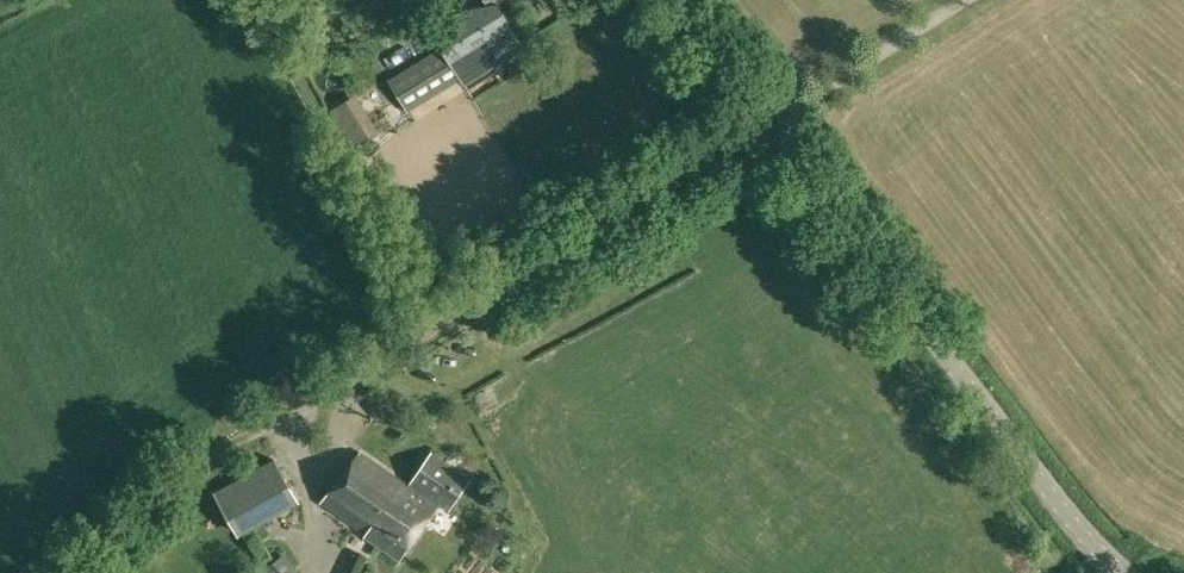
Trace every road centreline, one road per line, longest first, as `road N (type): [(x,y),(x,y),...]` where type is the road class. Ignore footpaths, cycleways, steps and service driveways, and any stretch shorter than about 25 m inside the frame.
road 1 (unclassified): [(266,427),(769,122)]
road 2 (unclassified): [(1120,572),(769,122)]
road 3 (track): [(89,572),(164,499),(266,427)]
road 4 (unclassified): [(769,122),(676,0)]

